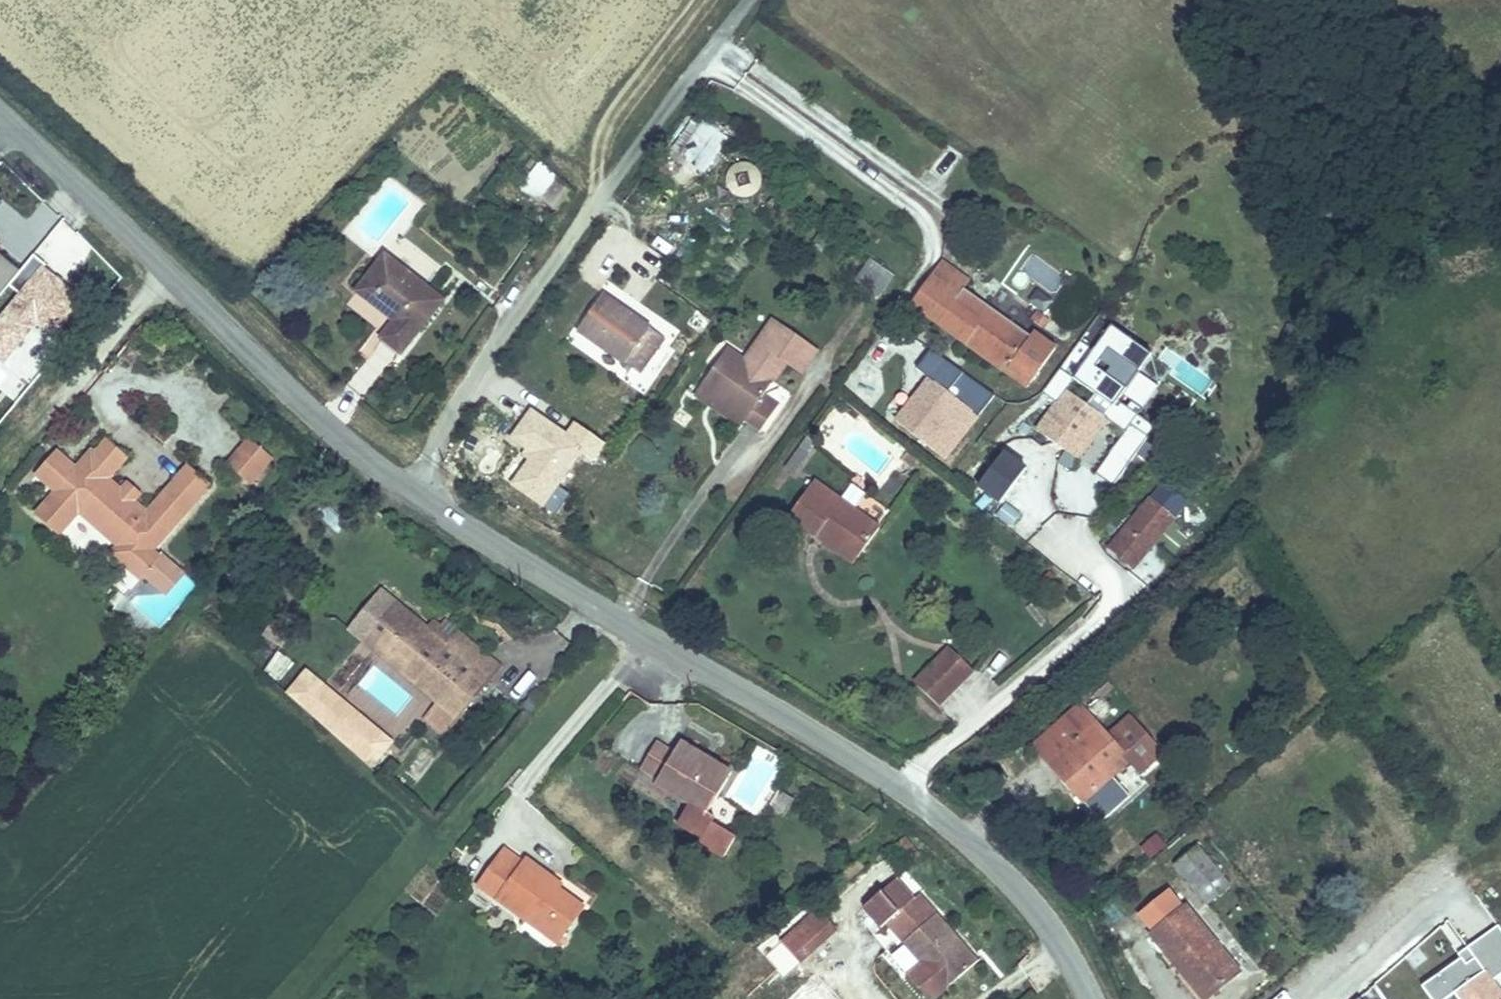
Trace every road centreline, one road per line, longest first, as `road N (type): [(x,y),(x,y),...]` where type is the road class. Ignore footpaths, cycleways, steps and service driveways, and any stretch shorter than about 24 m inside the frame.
road 1 (tertiary): [(402,487),(929,805),(1052,925),(1095,998)]
road 2 (residential): [(402,487),(418,429),(469,342),(741,0)]
road 3 (tertiary): [(0,122),(144,262),(402,487)]
road 4 (track): [(700,0),(596,124),(597,179)]

